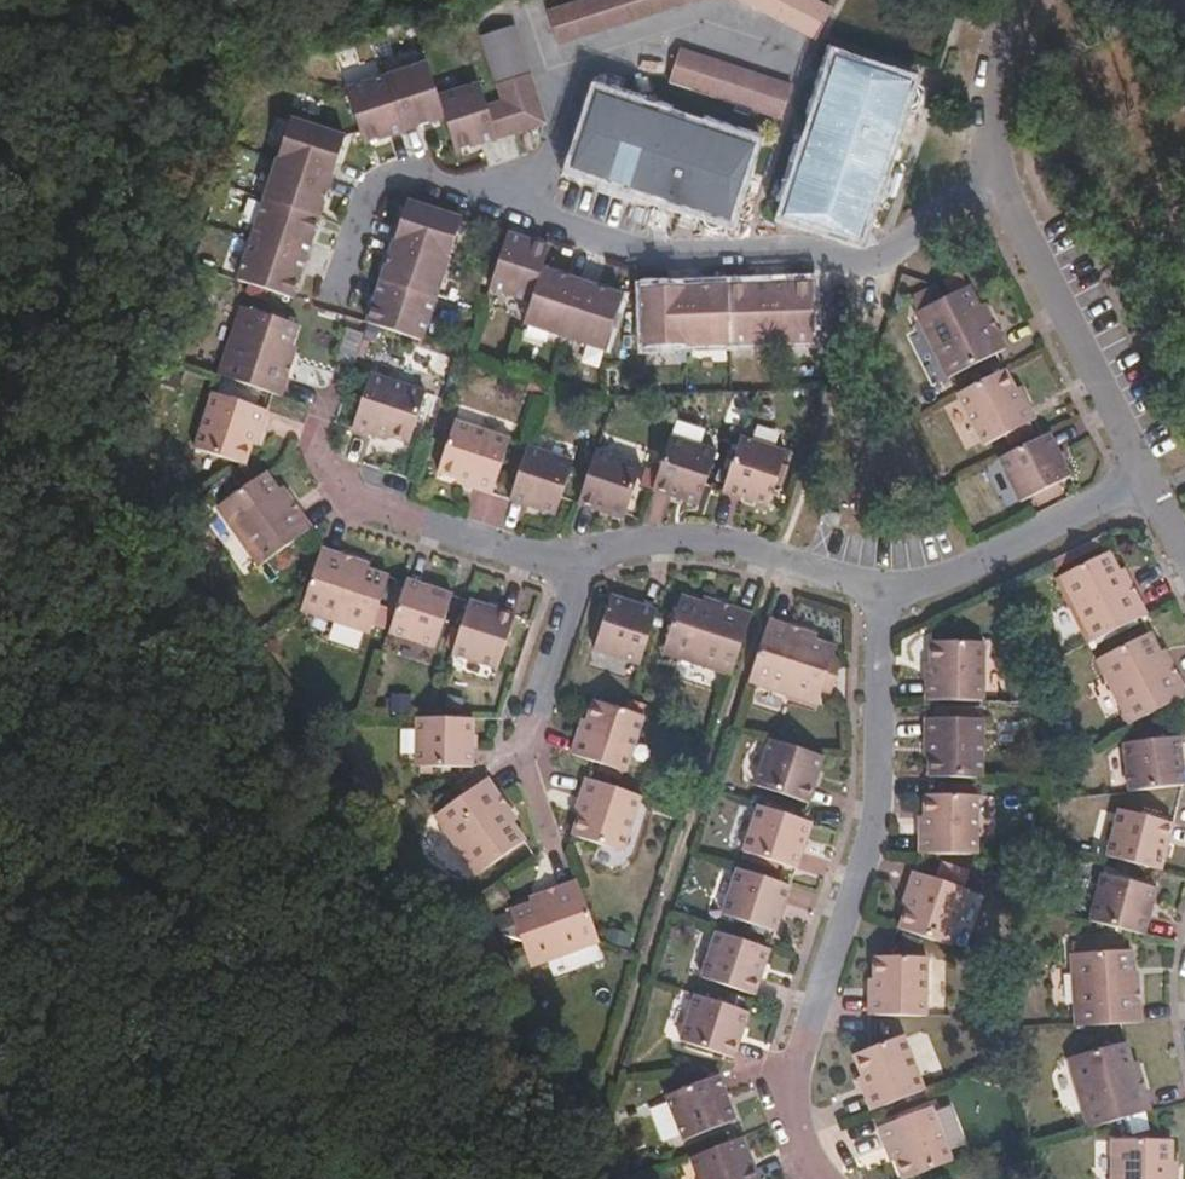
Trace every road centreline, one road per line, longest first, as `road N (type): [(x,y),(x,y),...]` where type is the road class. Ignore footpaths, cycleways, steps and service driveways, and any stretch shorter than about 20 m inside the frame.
road 1 (residential): [(995,167),(879,263),(801,256),(670,261),(399,168),(359,198),(328,308)]
road 2 (residential): [(310,368),(331,477),(580,558),(677,548),(886,591)]
road 3 (residential): [(886,591),(868,855),(783,1092),(815,1178)]
road 4 (residential): [(1146,480),(995,167)]
road 5 (residential): [(886,591),(932,586),(1146,480)]
road 6 (residential): [(995,167),(989,79),(1016,0)]

